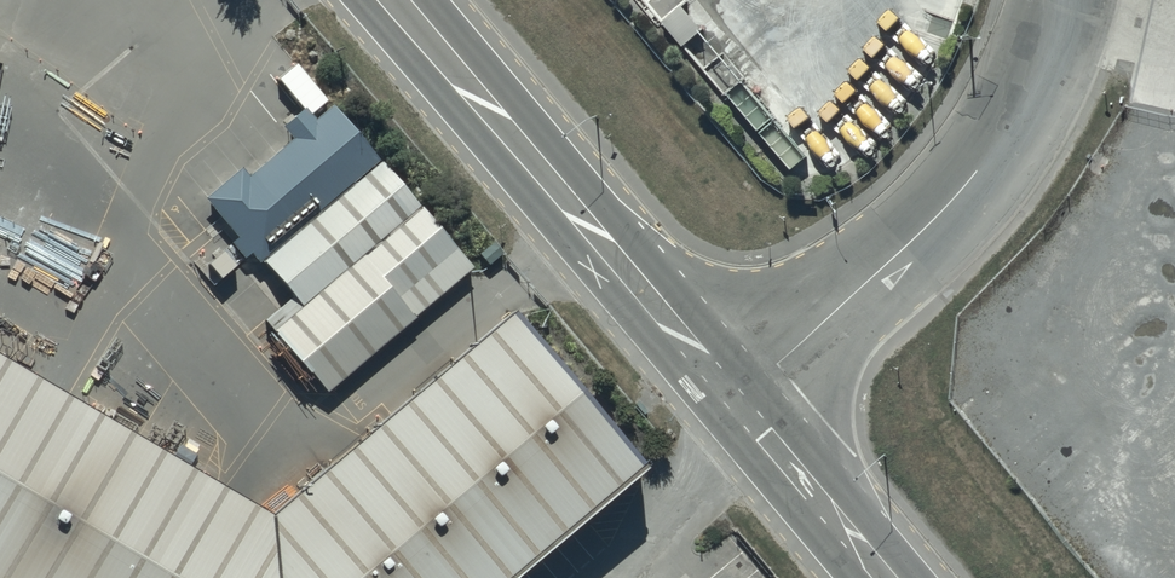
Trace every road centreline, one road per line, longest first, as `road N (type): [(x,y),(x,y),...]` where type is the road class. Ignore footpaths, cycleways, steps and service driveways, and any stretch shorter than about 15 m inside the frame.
road 1 (secondary): [(736,401),(398,0)]
road 2 (unclassified): [(1054,0),(1027,90),(985,158),(922,231),(736,401)]
road 3 (secondary): [(885,577),(736,401)]

